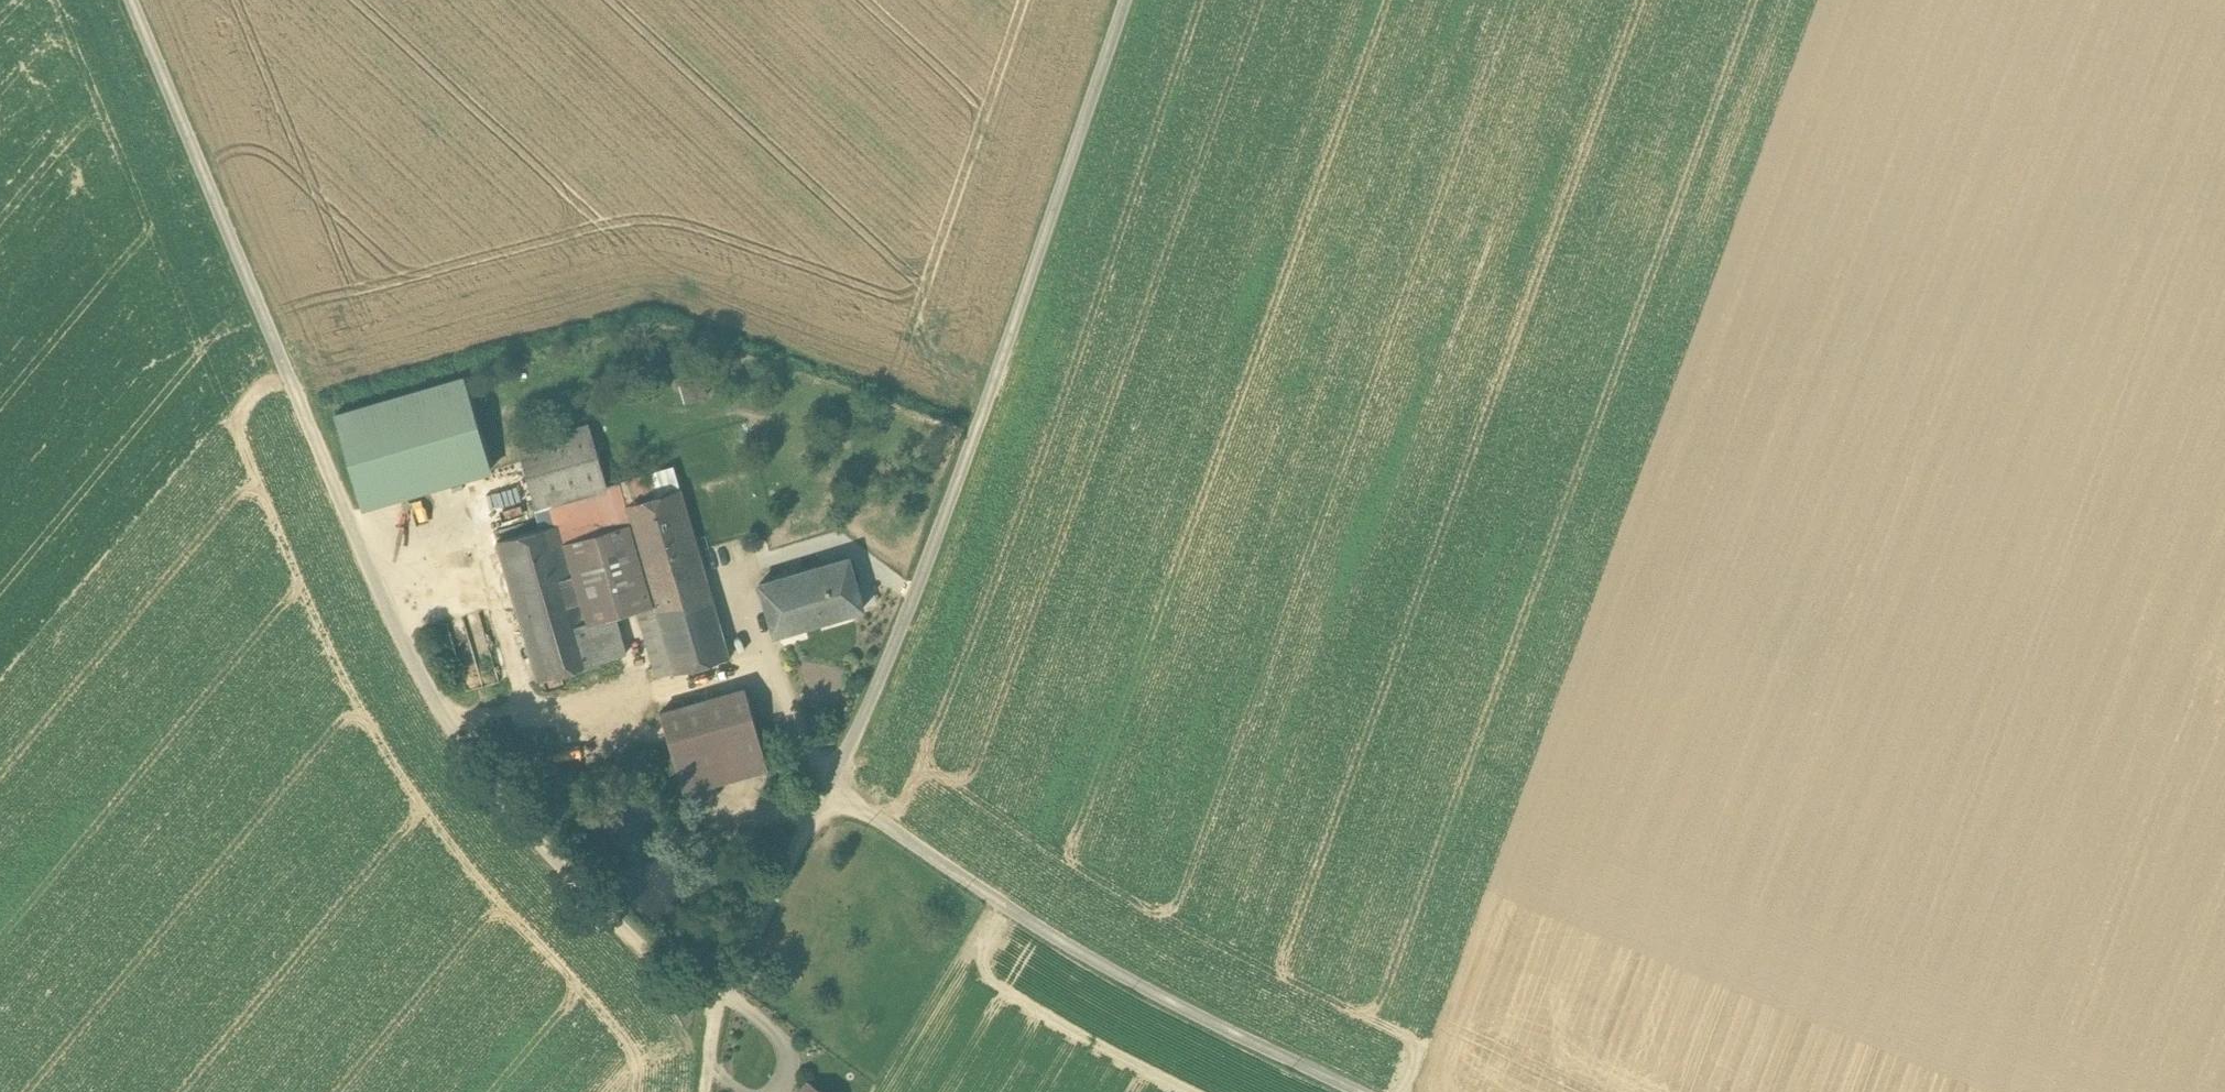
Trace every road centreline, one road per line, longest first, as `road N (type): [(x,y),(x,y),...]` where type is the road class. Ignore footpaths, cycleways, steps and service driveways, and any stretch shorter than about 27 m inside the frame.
road 1 (track): [(129,0),(388,608),(439,704),(540,844),(699,1000),(714,1034),(826,784)]
road 2 (unclassified): [(1353,1091),(1124,976),(826,784),(896,644),(1124,0)]

